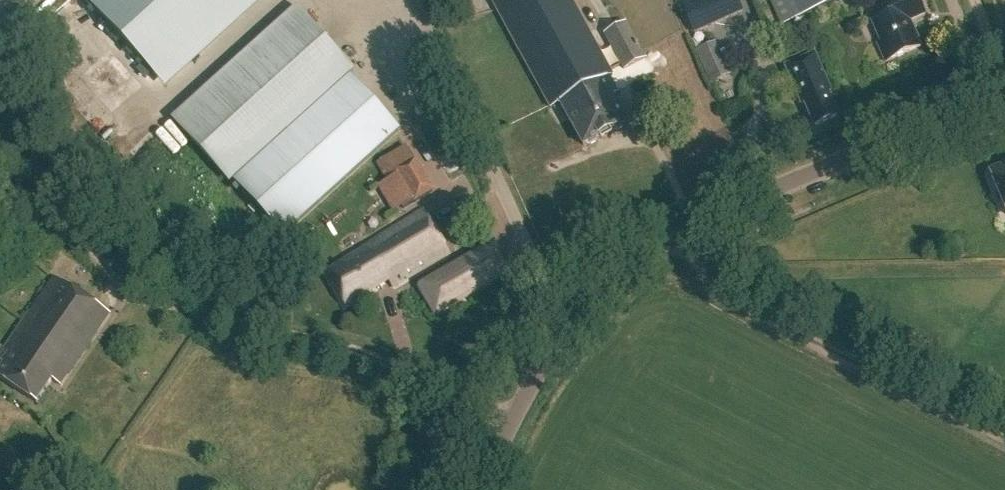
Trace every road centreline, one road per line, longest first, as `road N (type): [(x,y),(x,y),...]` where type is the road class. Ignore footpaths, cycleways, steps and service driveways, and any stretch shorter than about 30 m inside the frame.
road 1 (tertiary): [(565,328),(669,239),(1004,92)]
road 2 (track): [(669,239),(701,273),(1004,438)]
road 3 (unclassified): [(565,328),(417,0)]
road 4 (tertiary): [(480,489),(565,328)]

